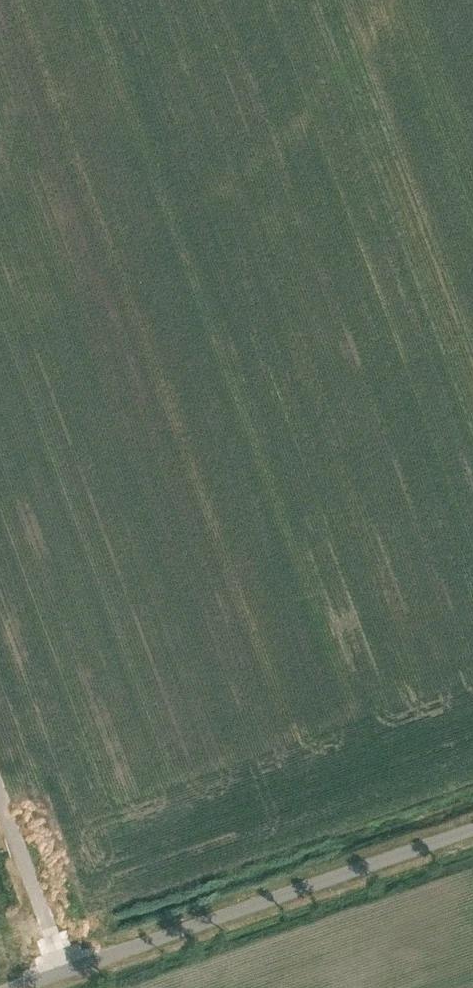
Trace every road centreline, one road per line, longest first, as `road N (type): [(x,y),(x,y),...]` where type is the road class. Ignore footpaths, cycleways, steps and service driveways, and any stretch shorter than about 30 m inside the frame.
road 1 (unclassified): [(11,987),(472,828)]

